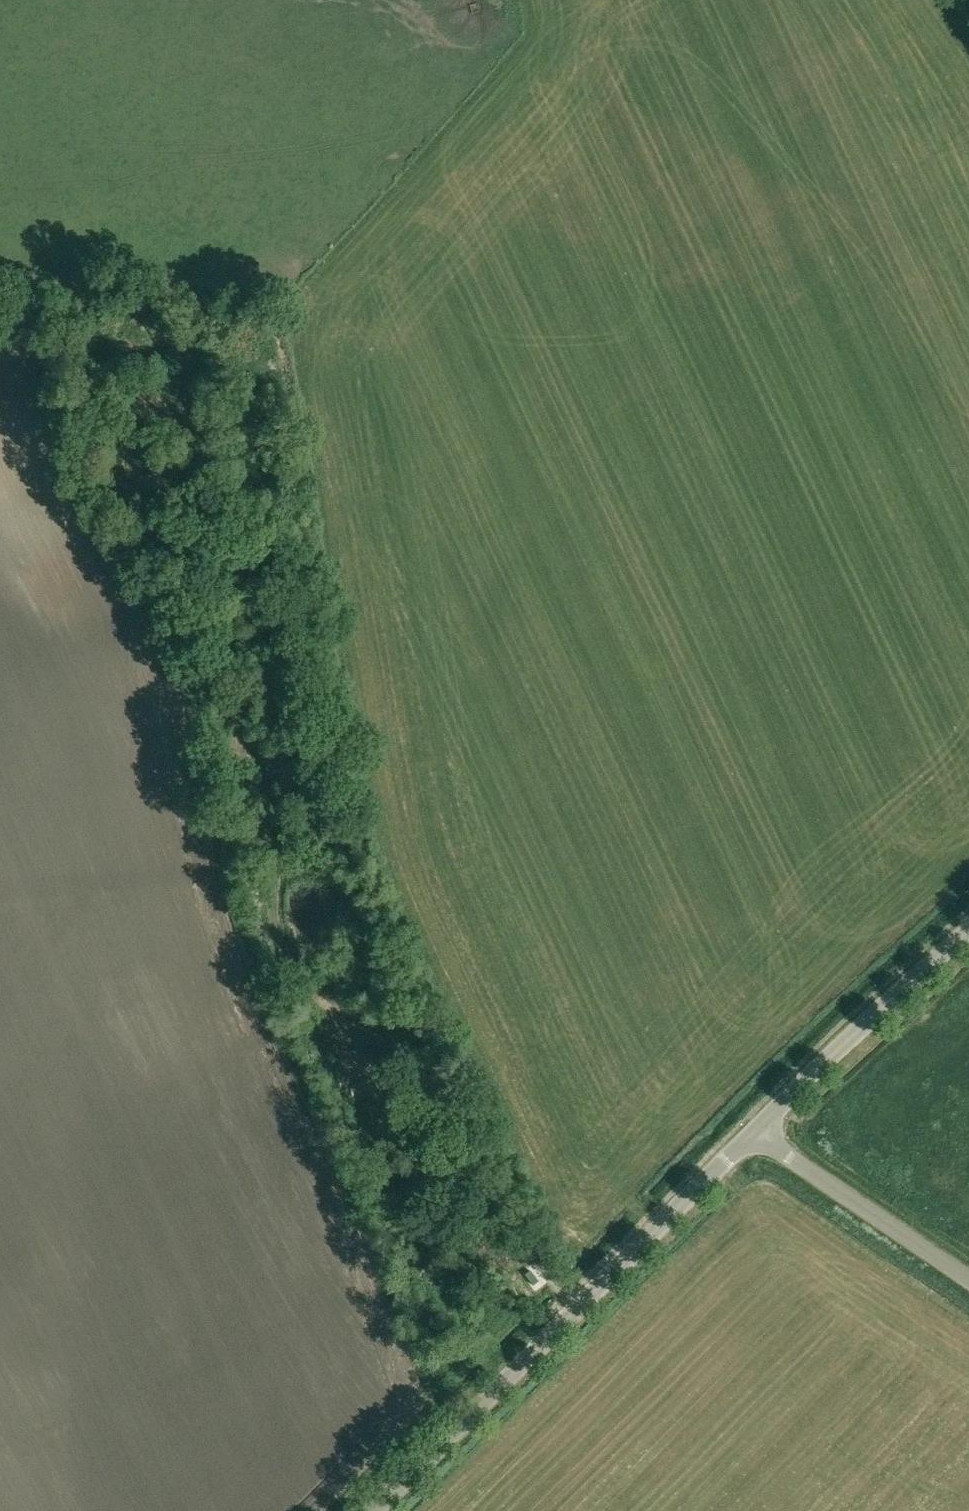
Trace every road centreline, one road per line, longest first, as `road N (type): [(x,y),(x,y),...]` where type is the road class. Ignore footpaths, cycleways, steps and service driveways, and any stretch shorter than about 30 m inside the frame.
road 1 (unclassified): [(370,1510),(753,1129)]
road 2 (unclassified): [(753,1129),(968,928)]
road 3 (unclassified): [(968,1275),(753,1129)]

